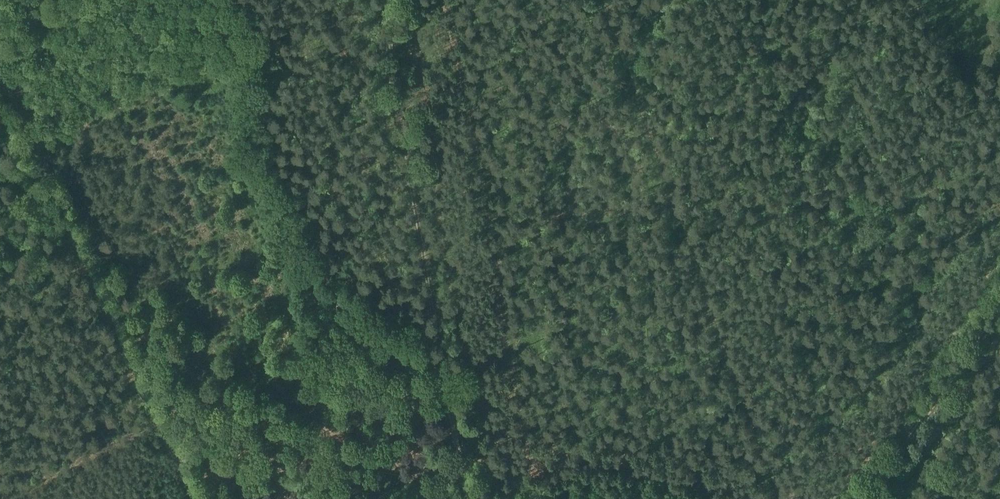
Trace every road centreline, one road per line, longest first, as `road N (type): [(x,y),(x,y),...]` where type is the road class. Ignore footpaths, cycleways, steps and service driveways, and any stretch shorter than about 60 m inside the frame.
road 1 (track): [(0,69),(204,498)]
road 2 (track): [(869,498),(999,302)]

